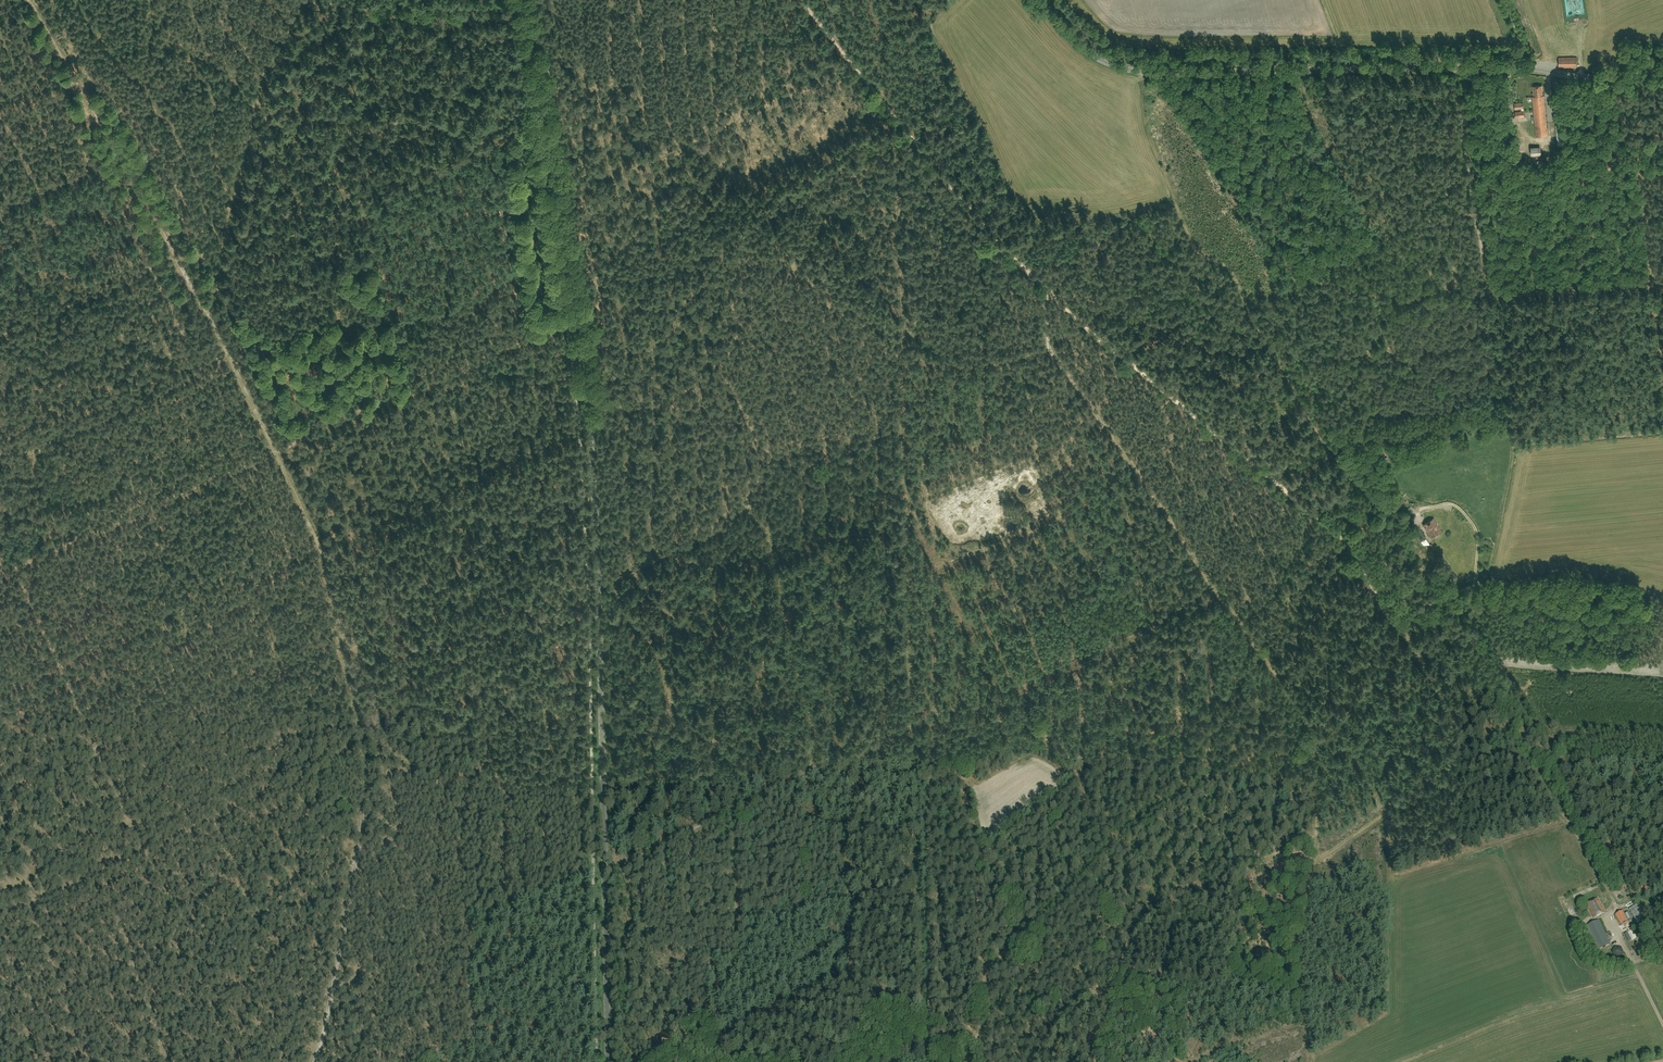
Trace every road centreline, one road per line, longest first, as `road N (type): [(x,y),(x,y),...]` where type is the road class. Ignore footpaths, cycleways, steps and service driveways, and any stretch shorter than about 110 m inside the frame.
road 1 (track): [(168,1061),(1217,592)]
road 2 (tertiary): [(610,1061),(594,461),(518,0)]
road 3 (track): [(1044,288),(1348,545),(1468,741),(1530,772),(1570,826),(1609,891),(1609,916),(1662,1025)]
road 4 (track): [(1317,744),(1401,630),(1483,582),(1492,566),(1513,442),(1453,69)]
road 5 (tertiary): [(1662,73),(1138,72),(1088,54),(1038,0)]
road 6 (track): [(1317,744),(1273,668),(1051,348),(1044,288)]
road 7 (track): [(318,543),(370,738),(359,869),(313,1061)]
road 8 (track): [(25,0),(117,151),(278,454)]
road 9 (track): [(0,920),(218,824),(255,909),(360,860)]
road 10 (track): [(984,968),(1141,820),(1317,744)]
road 11 (track): [(0,852),(277,561)]
road 12 (track): [(803,0),(999,243),(1044,288)]
road 13 (track): [(1051,348),(971,362),(915,354),(913,422),(777,456)]
road 14 (track): [(982,1041),(978,848),(960,771),(927,721)]
road 15 (track): [(571,319),(278,454)]
road 16 (track): [(915,354),(808,265),(778,256),(742,268),(738,319),(719,362)]
road 17 (track): [(278,454),(0,577)]
road 18 (track): [(0,685),(277,561)]
road 19 (track): [(318,543),(589,420)]
road 20 (track): [(255,909),(0,1025)]
road 21 (track): [(746,504),(767,528),(782,576),(812,712),(814,770)]
road 22 (track): [(176,257),(0,336)]
road 23 (track): [(1484,272),(1662,266)]
road 24 (track): [(87,1061),(31,906)]
road 25 (track): [(1142,46),(1150,131),(1180,204)]
road 26 (track): [(719,362),(703,384),(667,401),(586,403)]
road 27 (track): [(0,204),(117,151)]
road 28 (track): [(1662,760),(1594,764),(1539,781)]

